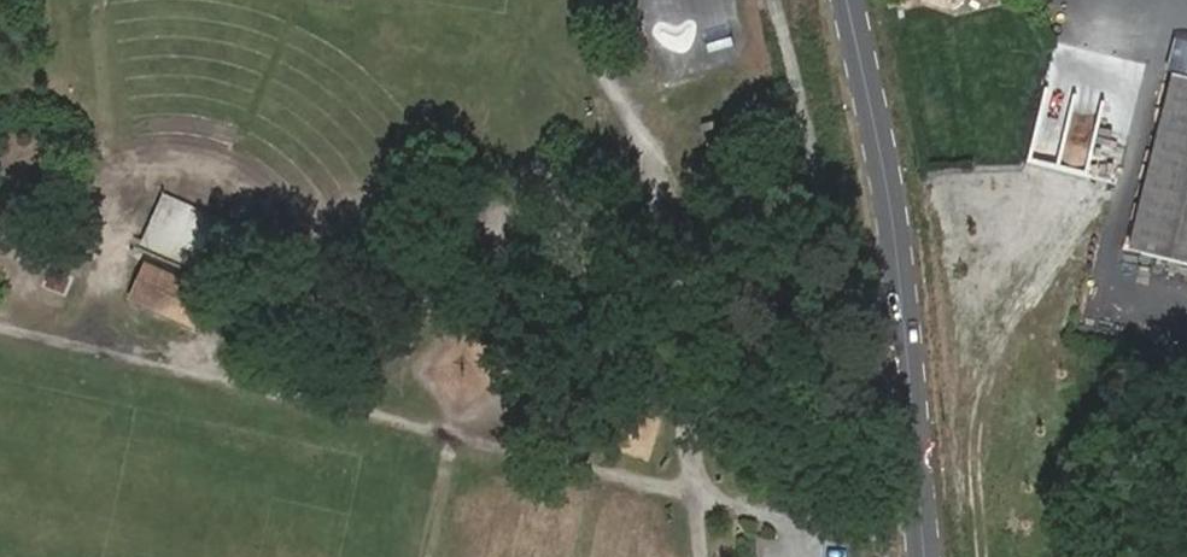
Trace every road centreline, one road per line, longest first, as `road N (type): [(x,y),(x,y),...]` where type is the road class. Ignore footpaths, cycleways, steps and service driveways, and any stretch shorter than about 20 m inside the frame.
road 1 (residential): [(924,556),(893,227),(848,0)]

